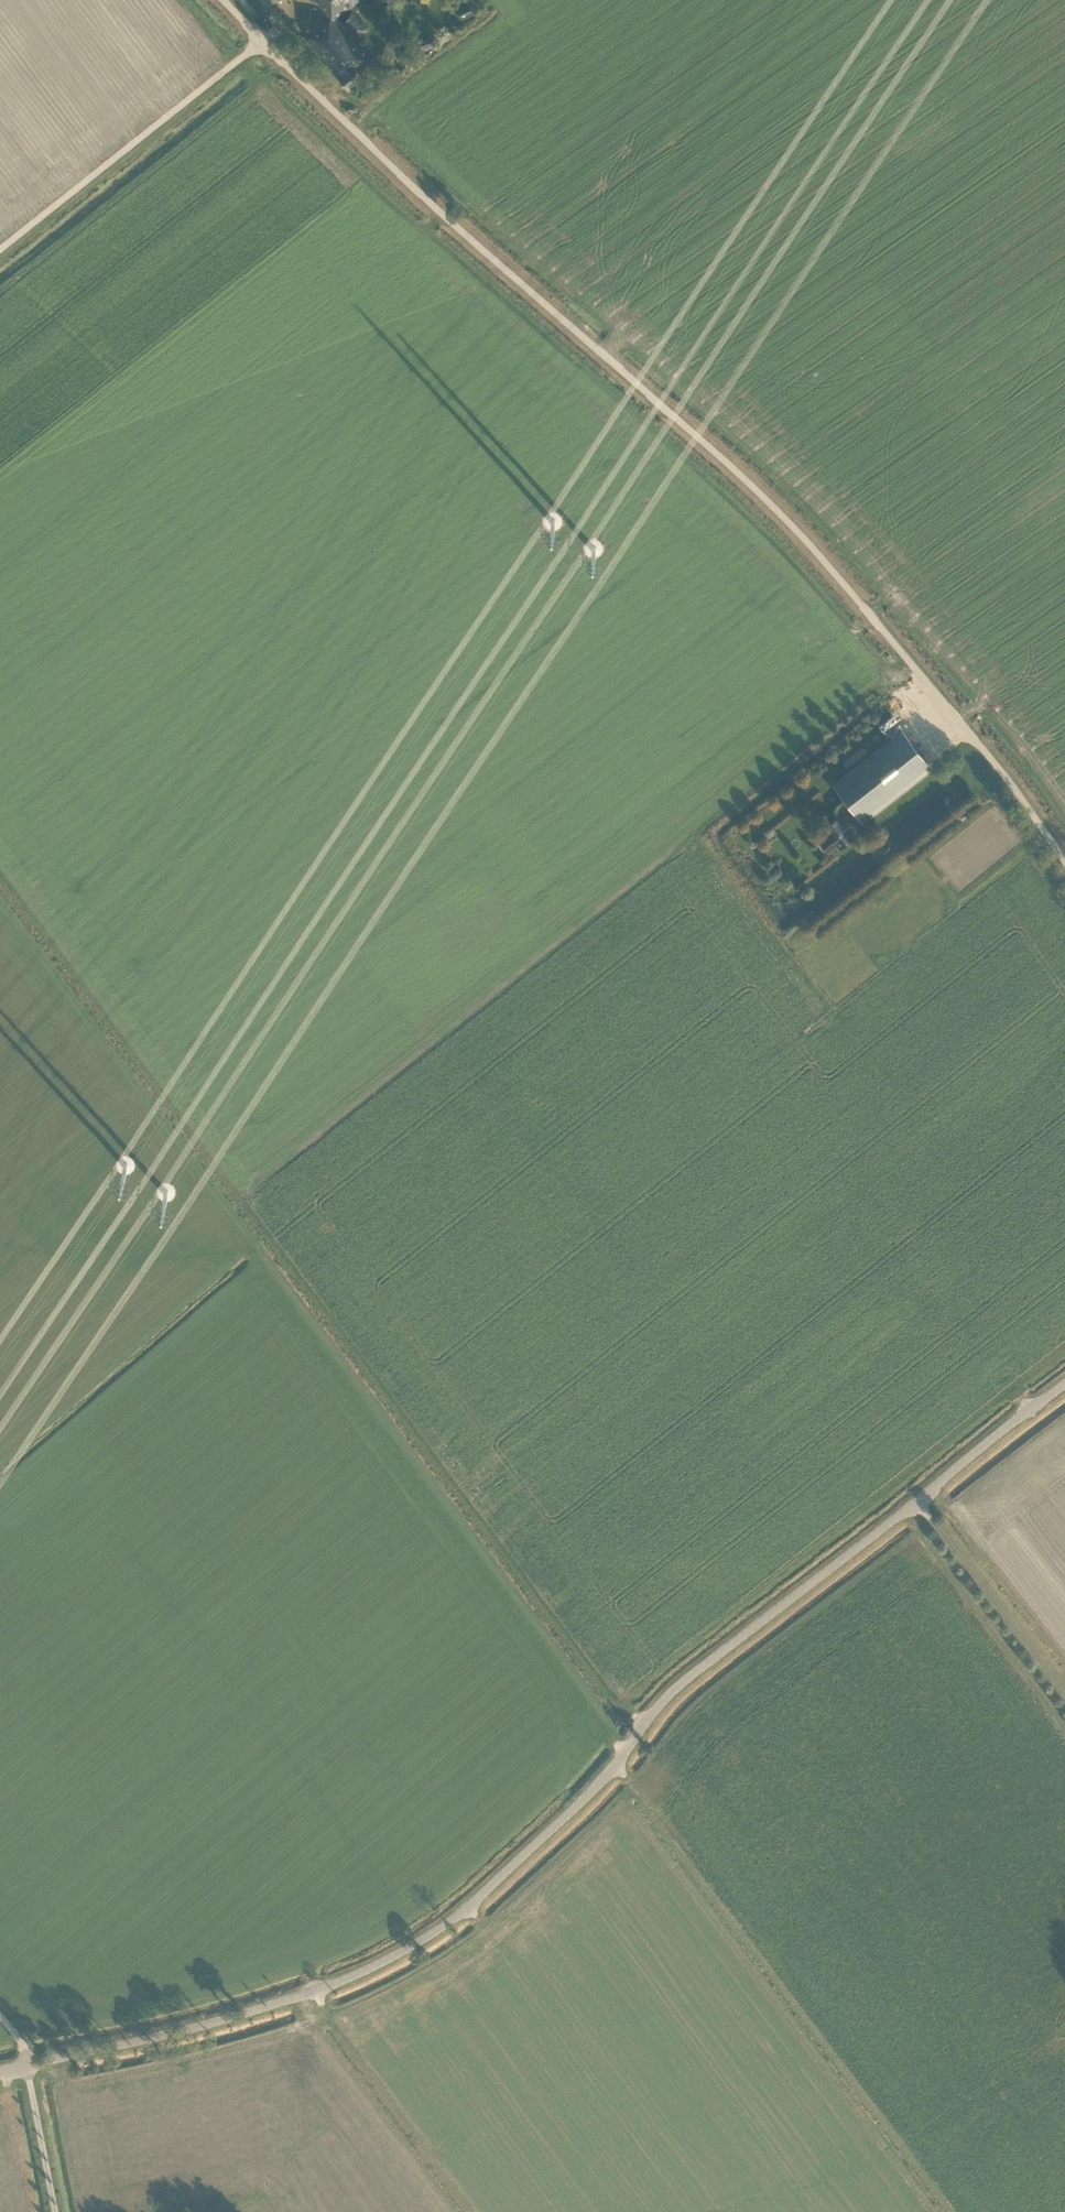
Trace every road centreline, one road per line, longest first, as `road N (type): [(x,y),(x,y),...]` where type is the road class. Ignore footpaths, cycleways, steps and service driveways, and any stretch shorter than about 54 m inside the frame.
road 1 (unclassified): [(0,2070),(293,1997),(423,1937),(601,1781),(675,1687),(1064,1381)]
road 2 (unclassified): [(1064,862),(1011,784),(758,491),(406,183),(224,0)]
road 3 (track): [(0,249),(263,40)]

